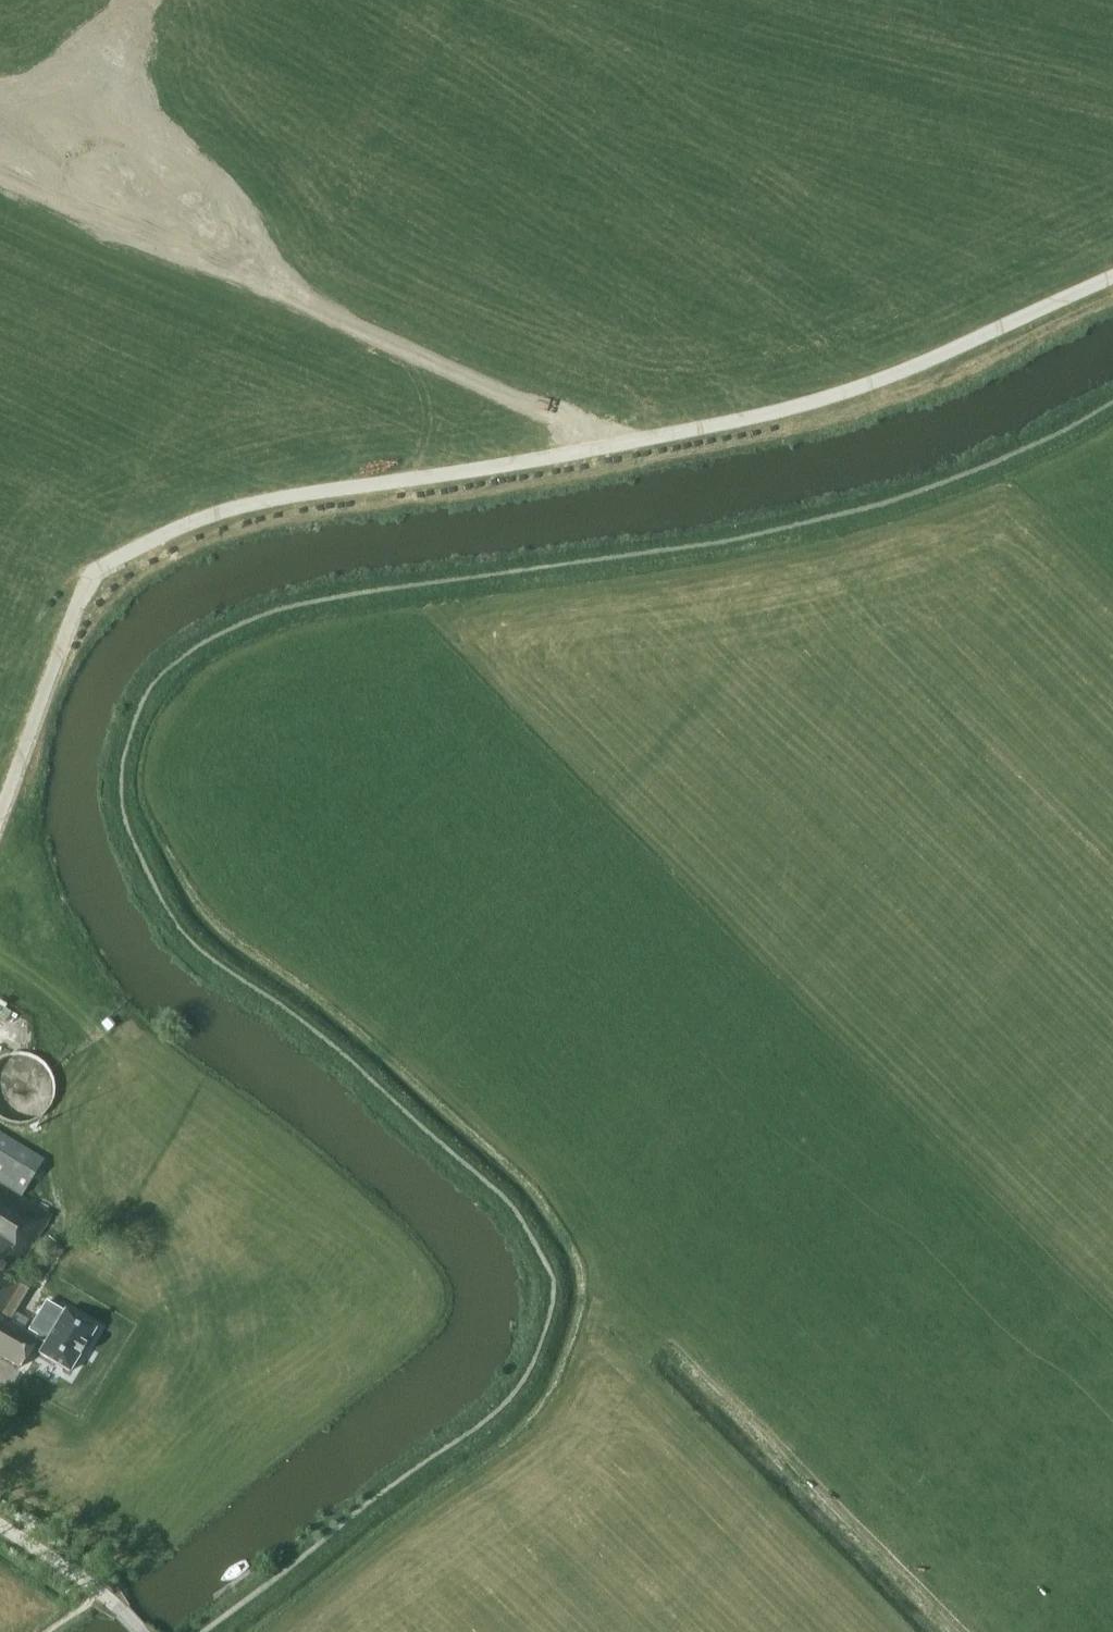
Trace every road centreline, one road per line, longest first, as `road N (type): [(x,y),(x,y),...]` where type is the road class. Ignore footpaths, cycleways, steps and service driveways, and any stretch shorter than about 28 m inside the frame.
road 1 (track): [(1112,277),(863,385),(722,424),(210,516),(84,578),(0,809)]
road 2 (unclassified): [(142,1631),(101,1591),(0,1525)]

